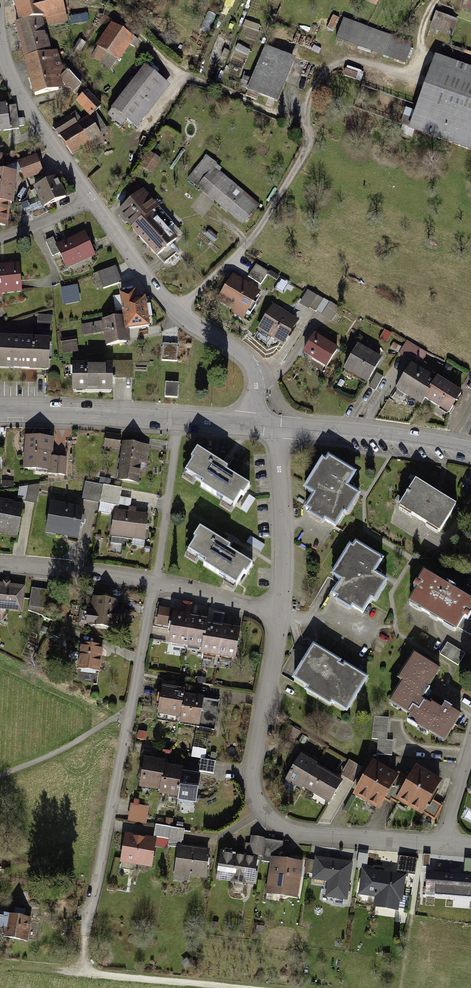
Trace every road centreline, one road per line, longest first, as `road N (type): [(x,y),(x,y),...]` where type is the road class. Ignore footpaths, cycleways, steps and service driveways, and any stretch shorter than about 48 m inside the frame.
road 1 (residential): [(157,582),(83,974)]
road 2 (residential): [(280,612),(254,768),(267,818),(290,832),(445,846)]
road 3 (residential): [(91,200),(178,310),(251,361),(264,384),(270,427)]
road 4 (residential): [(0,16),(10,68),(91,200)]
road 5 (residential): [(270,427),(470,449)]
road 6 (track): [(225,987),(29,971)]
road 7 (residential): [(270,427),(285,534),(280,612)]
road 8 (residential): [(0,413),(176,422)]
road 9 (residential): [(176,422),(157,582)]
road 10 (residential): [(0,565),(157,582)]
road 11 (track): [(421,844),(402,987)]
road 12 (residential): [(157,582),(280,612)]

